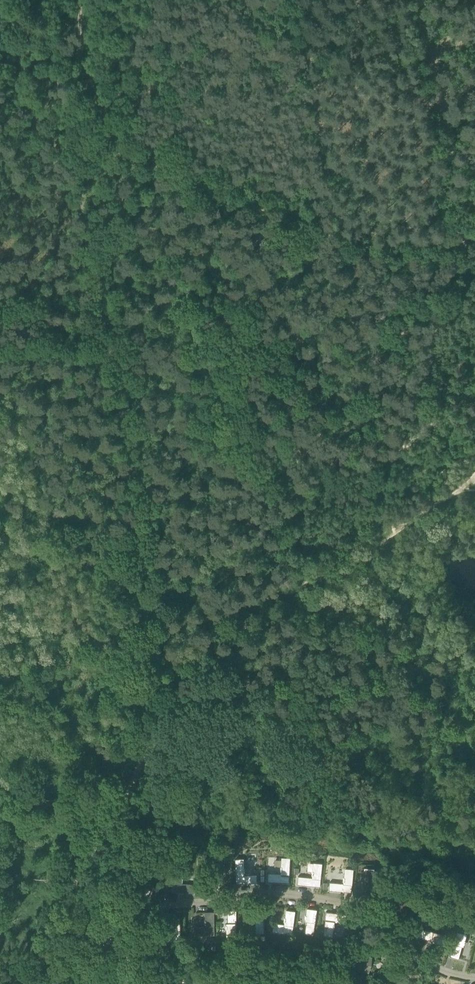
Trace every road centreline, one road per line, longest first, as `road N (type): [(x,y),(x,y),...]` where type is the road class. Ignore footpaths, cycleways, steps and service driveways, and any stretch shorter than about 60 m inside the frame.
road 1 (track): [(85,0),(87,144),(149,648)]
road 2 (track): [(144,768),(68,891),(34,983)]
road 3 (track): [(149,648),(144,768)]

